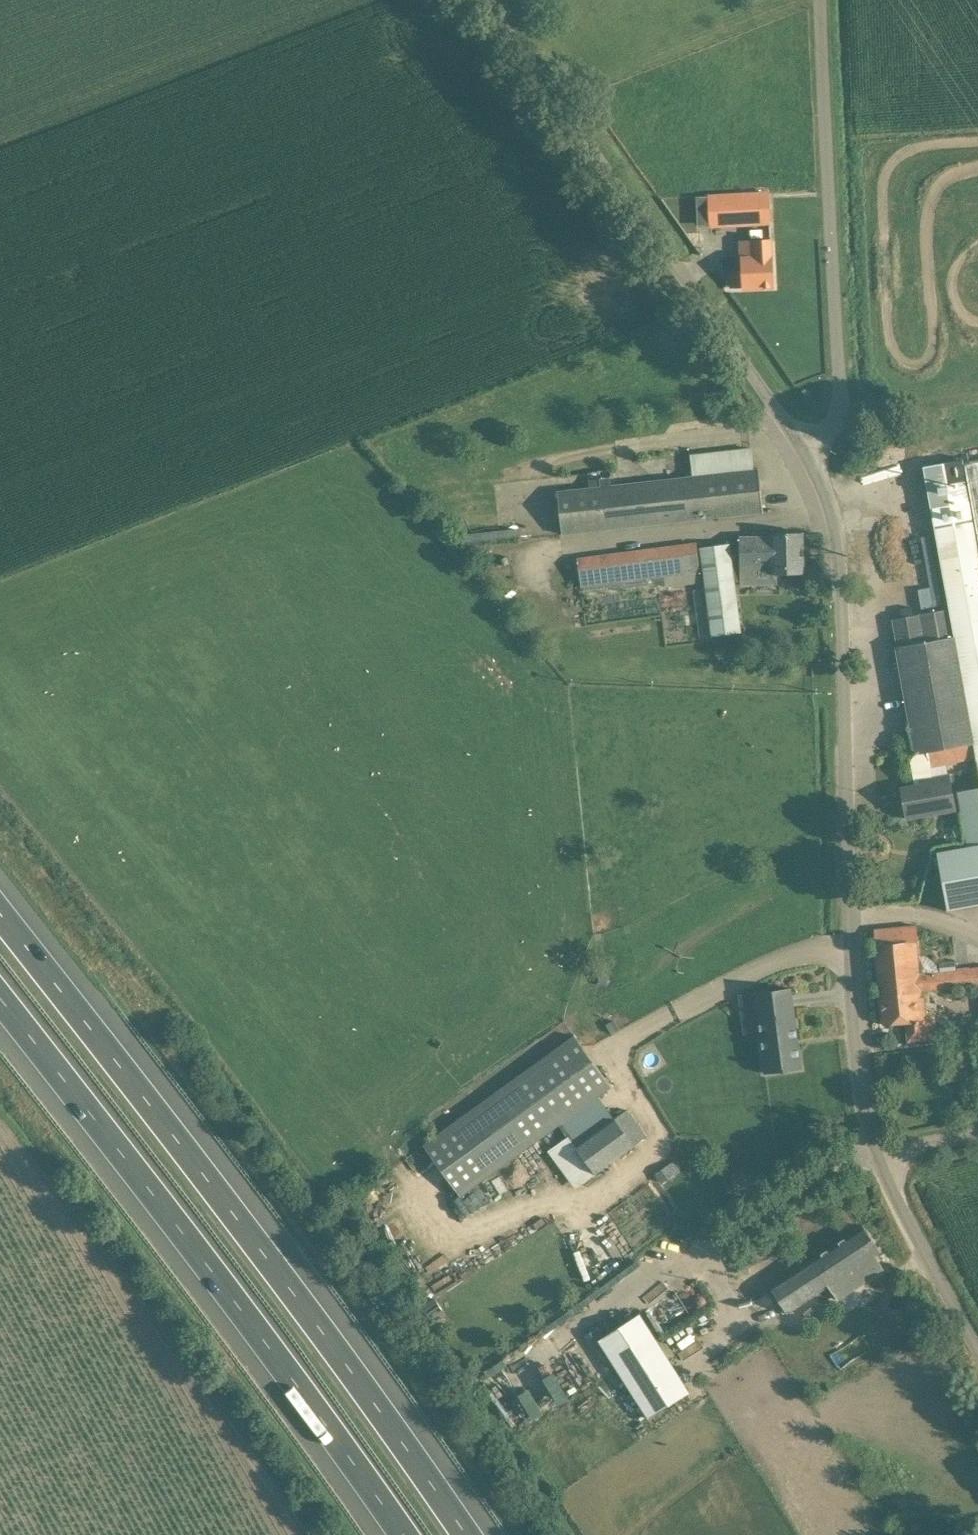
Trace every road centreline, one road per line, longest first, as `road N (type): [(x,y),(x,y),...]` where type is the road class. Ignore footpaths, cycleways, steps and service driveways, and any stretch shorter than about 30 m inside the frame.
road 1 (unclassified): [(977,1349),(873,1157),(859,1078),(850,945),(842,583),(836,524),(807,451)]
road 2 (motorway): [(463,1534),(353,1373),(0,915)]
road 3 (motorway): [(0,1001),(327,1423),(401,1534)]
road 4 (unclassified): [(807,451),(487,0)]
road 5 (unclassified): [(807,451),(829,430),(840,390),(822,0)]

